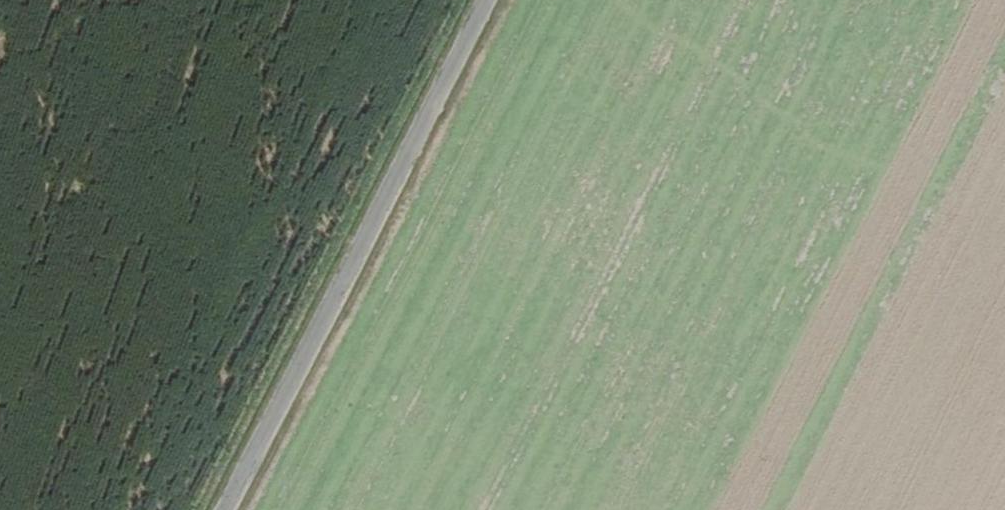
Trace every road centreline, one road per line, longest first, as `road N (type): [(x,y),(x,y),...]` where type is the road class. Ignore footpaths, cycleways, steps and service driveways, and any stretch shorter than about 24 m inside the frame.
road 1 (unclassified): [(224,509),(485,0)]

